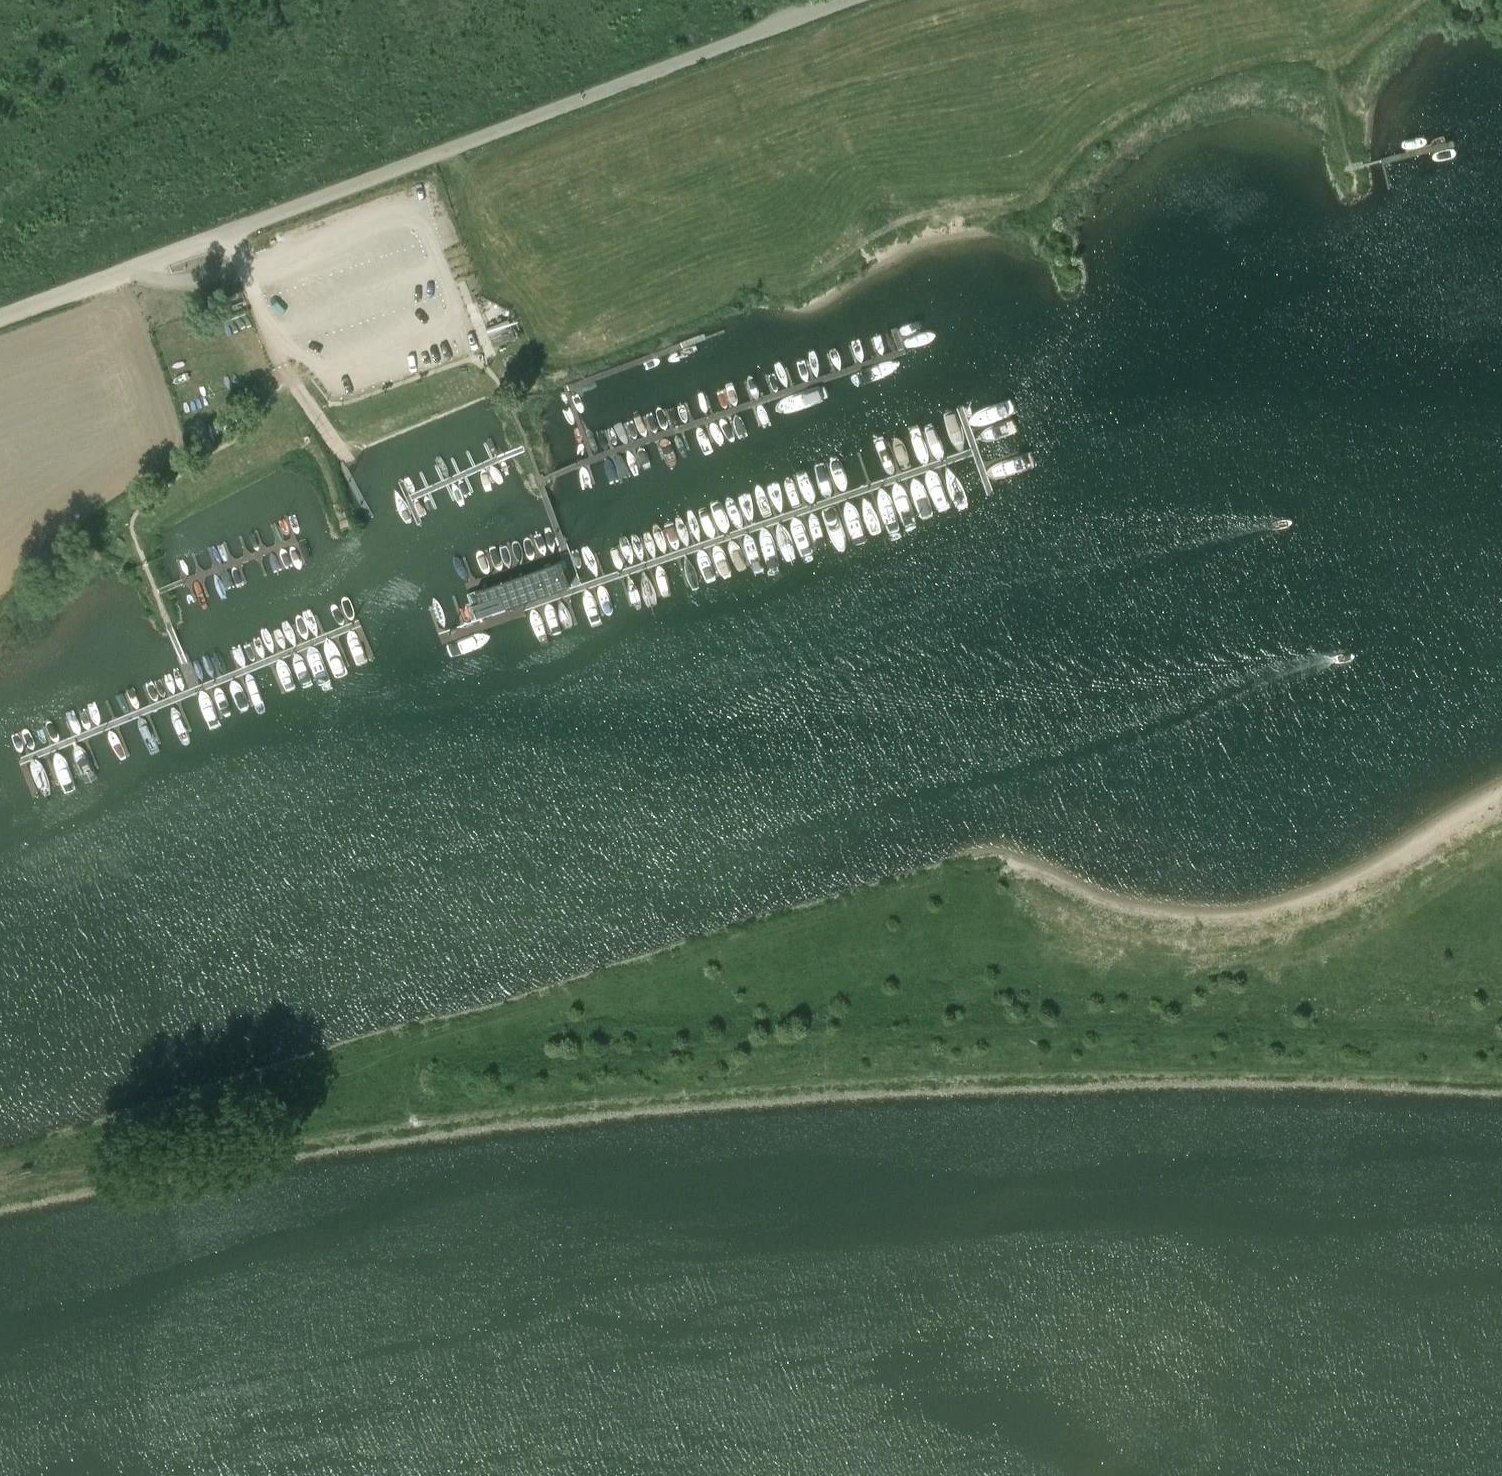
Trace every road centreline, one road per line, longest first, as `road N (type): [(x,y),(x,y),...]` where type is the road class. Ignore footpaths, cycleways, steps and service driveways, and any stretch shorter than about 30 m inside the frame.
road 1 (unclassified): [(0,317),(851,0)]

